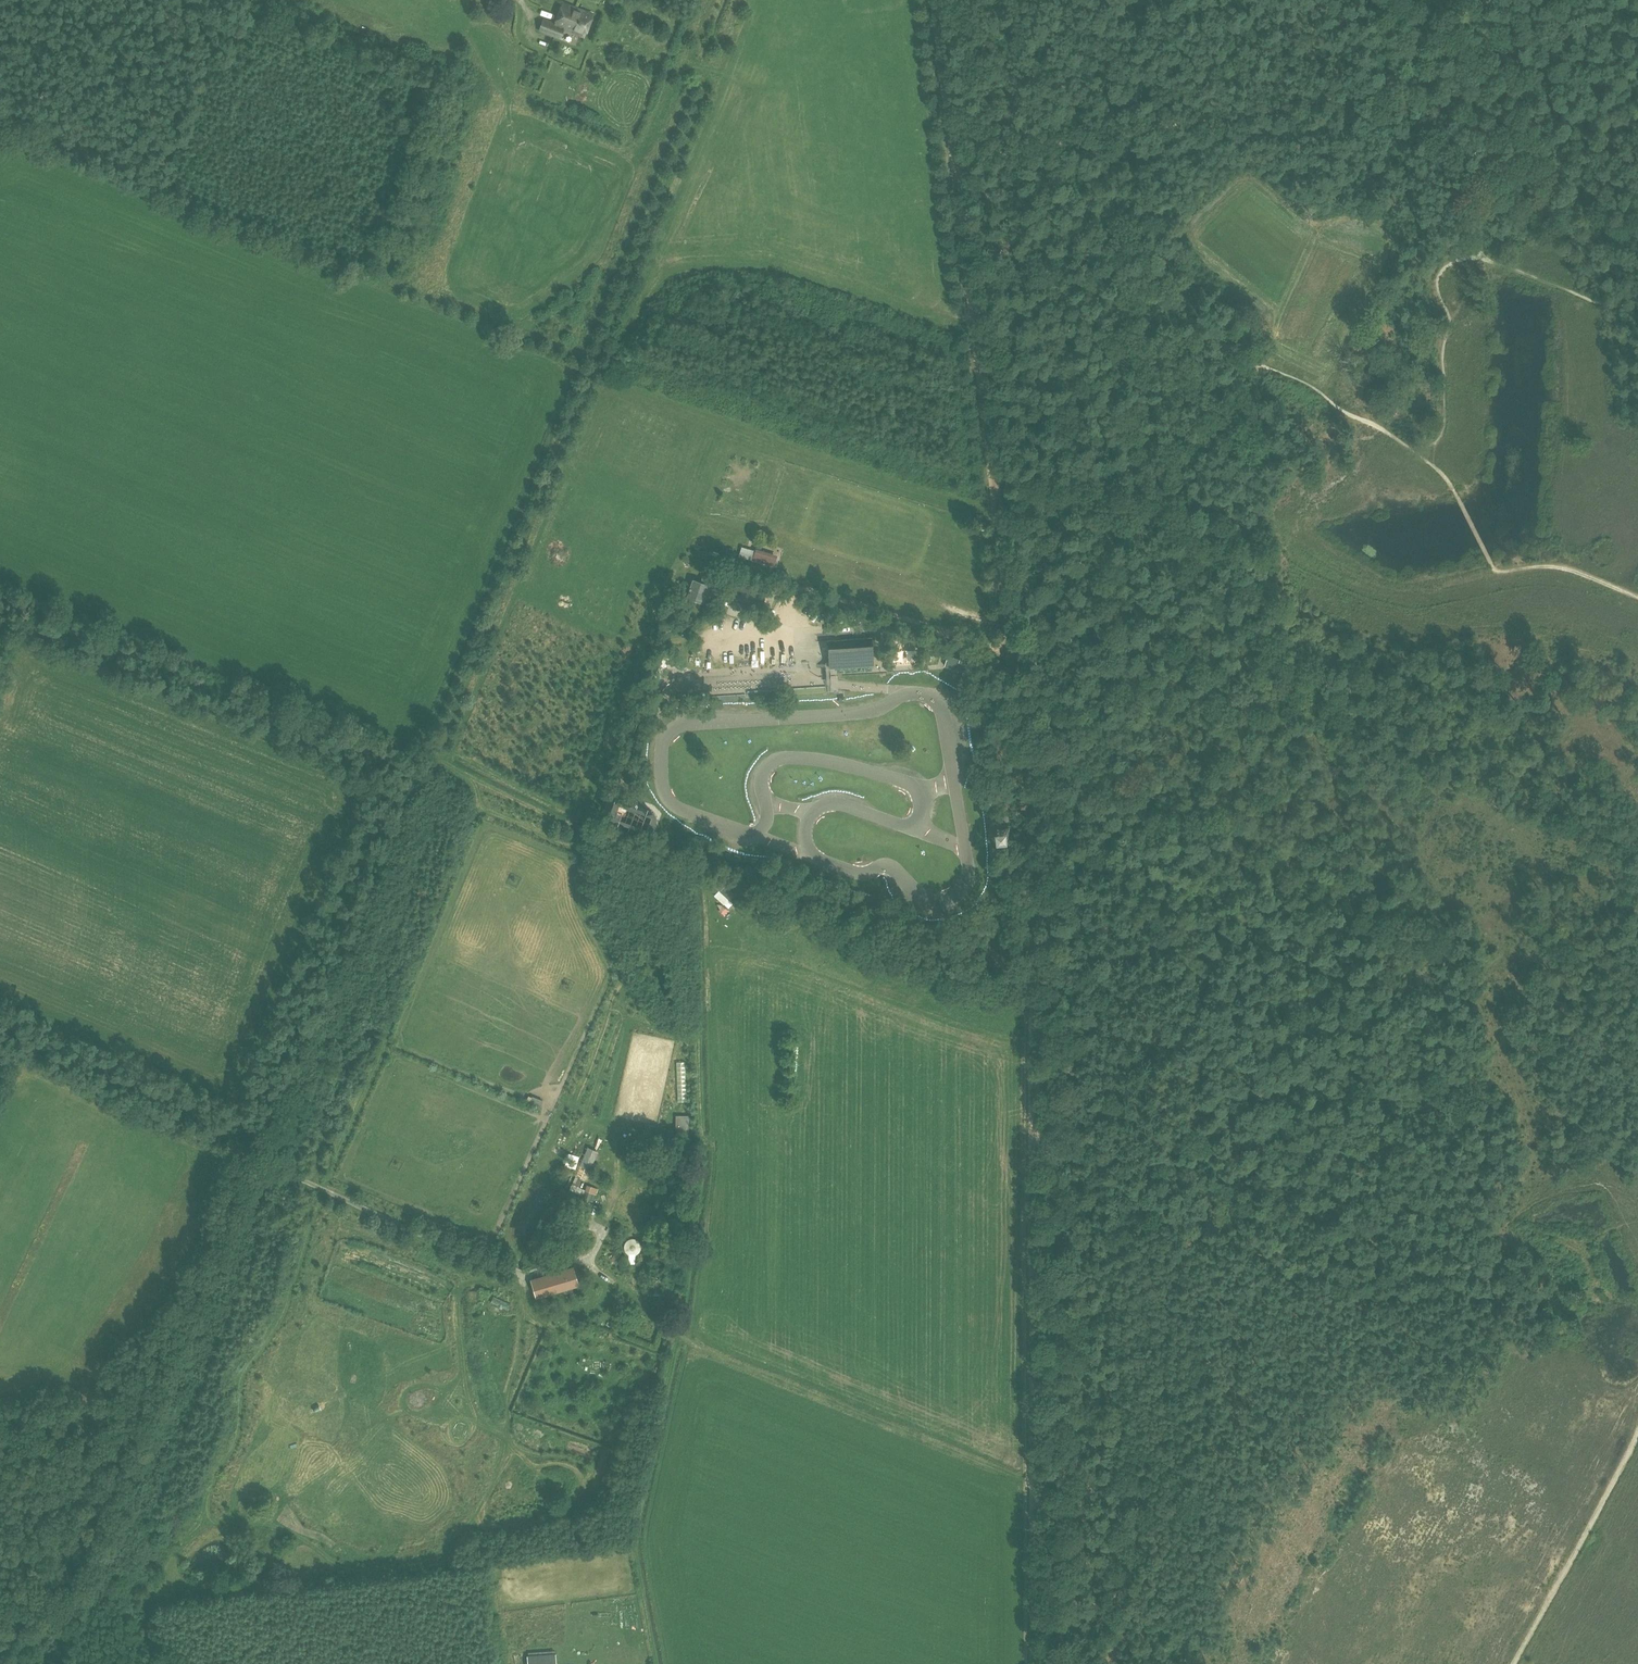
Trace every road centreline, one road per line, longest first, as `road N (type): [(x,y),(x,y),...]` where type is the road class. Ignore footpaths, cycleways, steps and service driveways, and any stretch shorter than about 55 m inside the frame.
road 1 (track): [(1035,1663),(1031,804),(957,180)]
road 2 (track): [(679,1333),(588,1262),(527,1274),(495,1270),(0,1051)]
road 3 (track): [(954,160),(1385,85)]
road 4 (track): [(1035,1484),(709,1354),(679,1333)]
road 5 (track): [(1637,1424),(1515,1663)]
road 6 (track): [(954,160),(934,0)]
road 7 (track): [(1493,567),(1561,566),(1637,596)]
road 8 (track): [(1385,85),(1485,0)]

